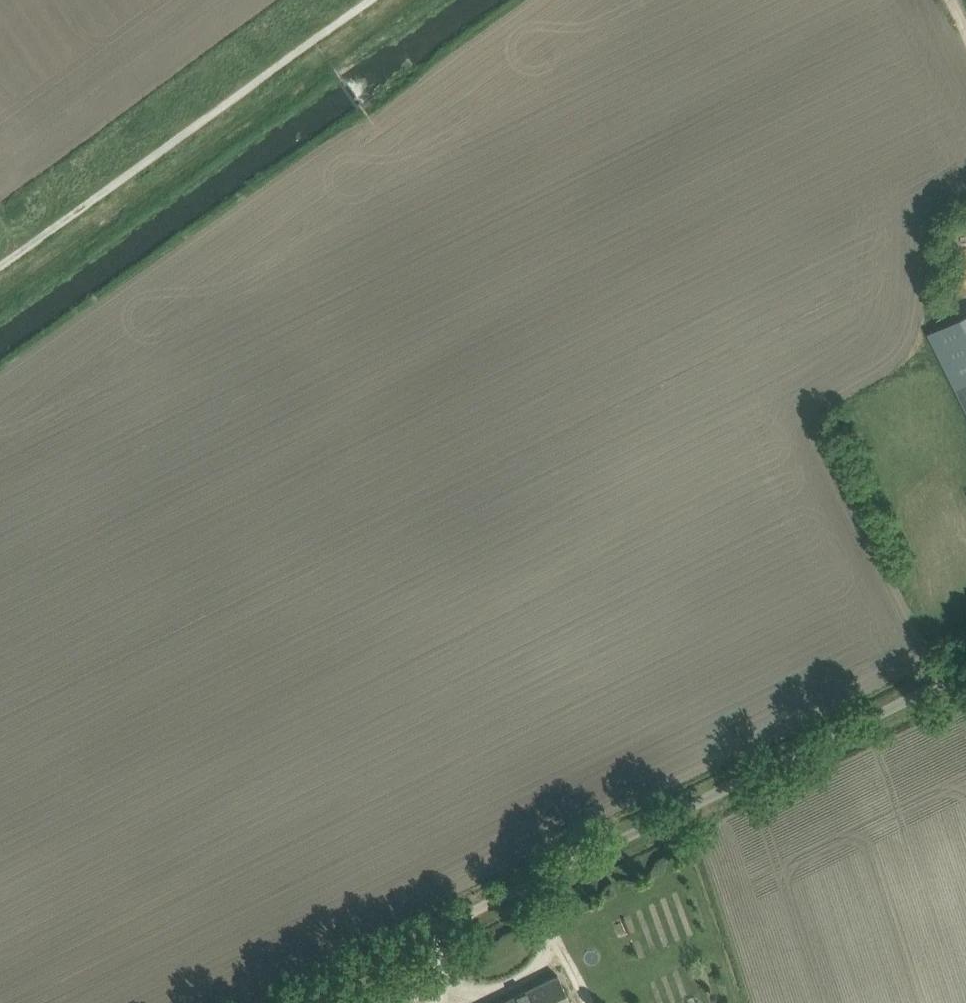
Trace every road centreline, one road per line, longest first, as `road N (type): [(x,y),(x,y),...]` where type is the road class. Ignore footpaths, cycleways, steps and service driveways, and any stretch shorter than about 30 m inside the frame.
road 1 (unclassified): [(965,671),(291,998)]
road 2 (track): [(427,0),(0,304)]

